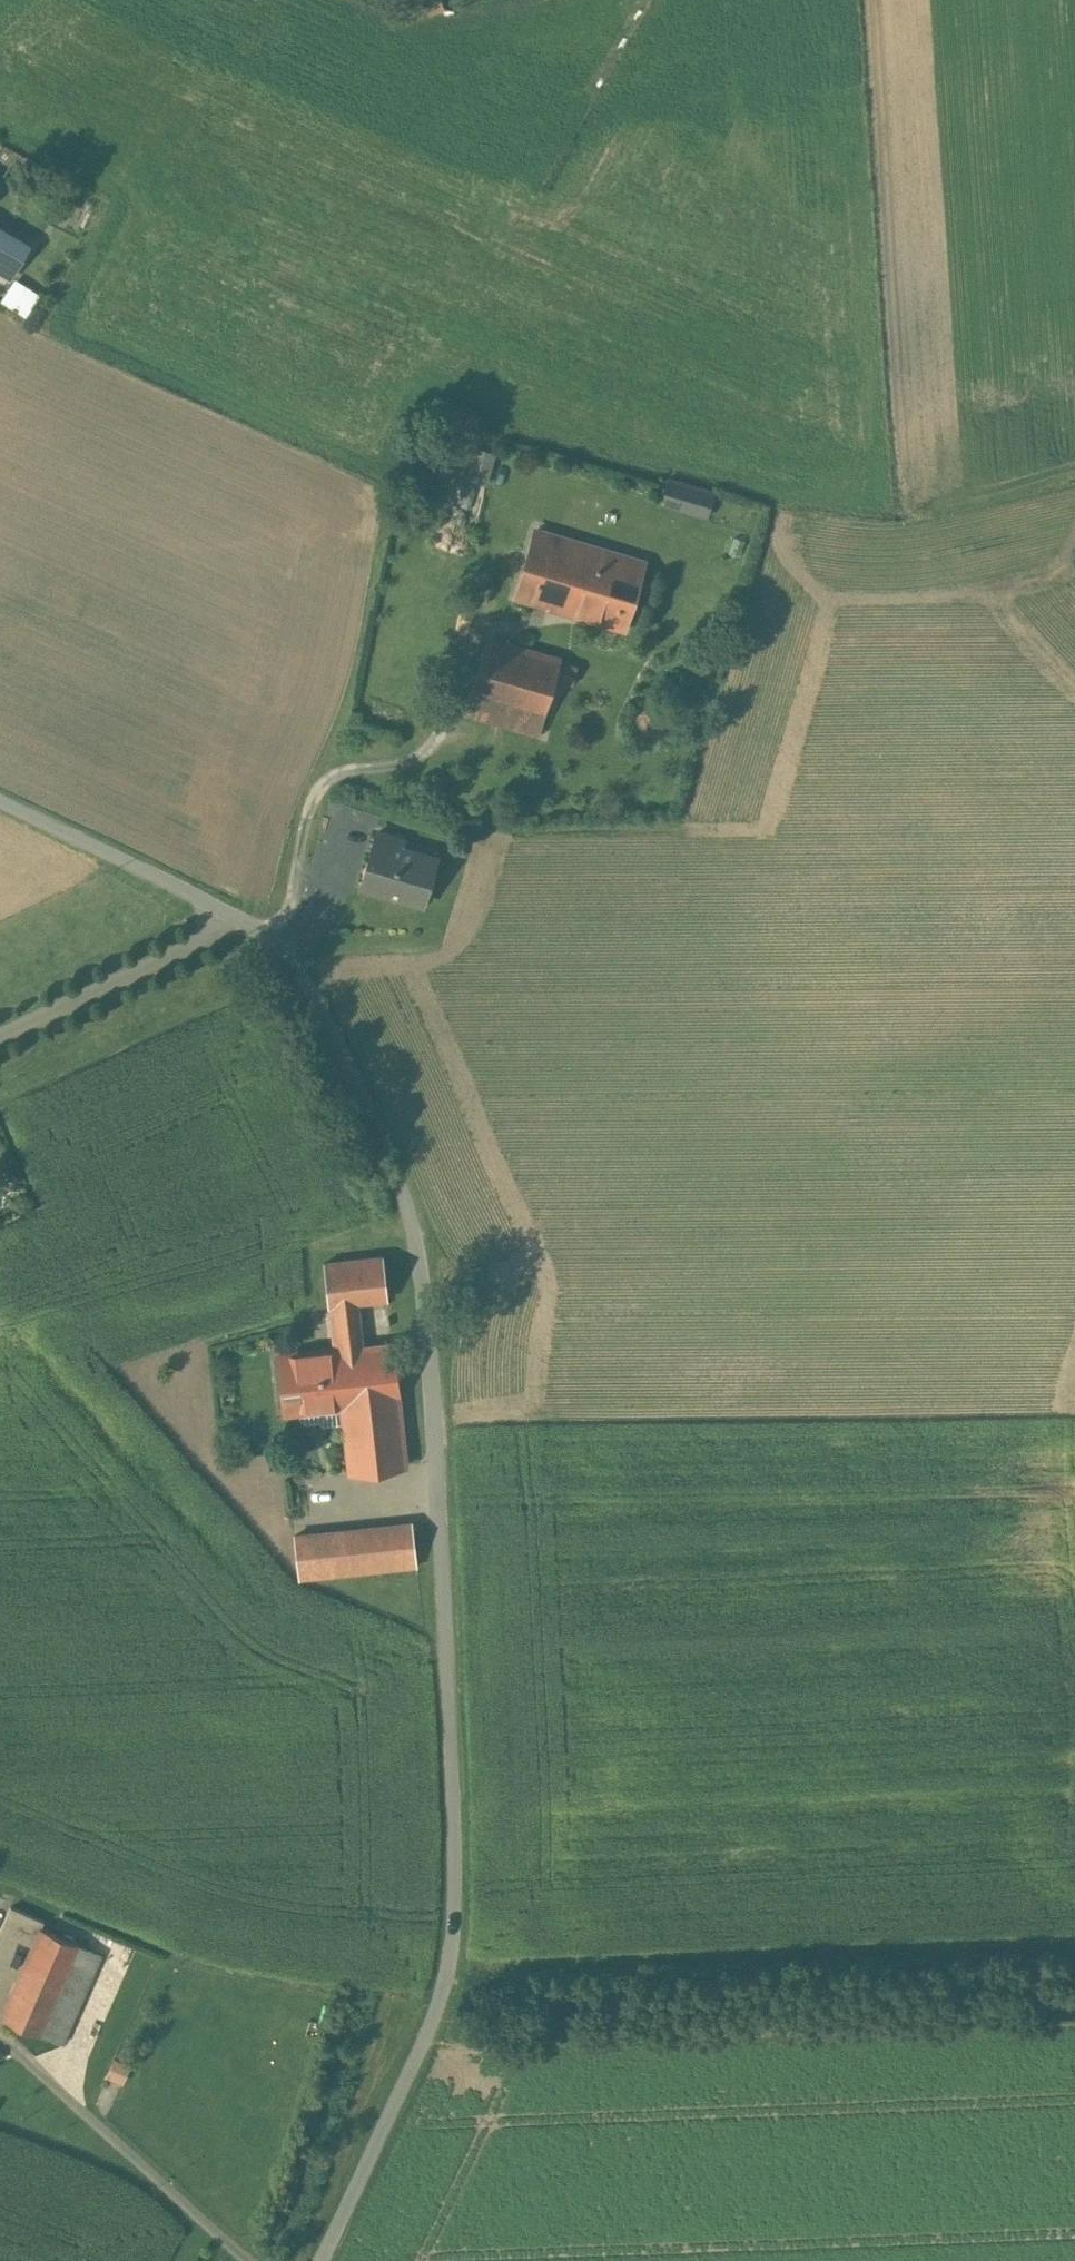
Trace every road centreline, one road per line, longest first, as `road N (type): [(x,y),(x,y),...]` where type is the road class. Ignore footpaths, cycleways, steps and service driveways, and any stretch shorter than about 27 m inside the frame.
road 1 (unclassified): [(0,803),(231,916),(302,979),(391,1168),(419,1255),(434,1376),(451,1794),(449,1965),(319,2260)]

